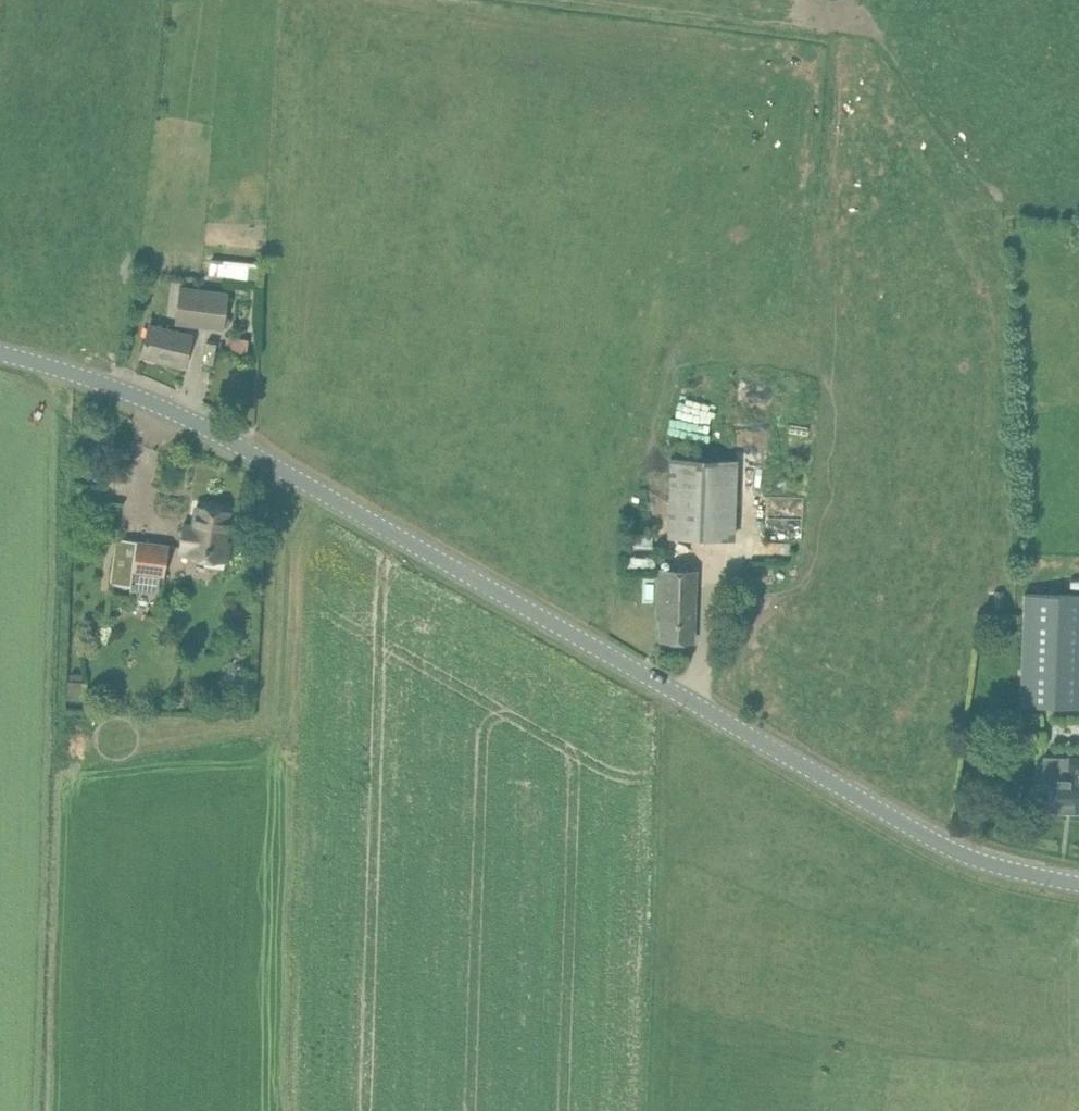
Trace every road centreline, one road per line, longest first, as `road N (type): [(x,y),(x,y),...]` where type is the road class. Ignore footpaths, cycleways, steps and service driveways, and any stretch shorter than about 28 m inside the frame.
road 1 (tertiary): [(1078,884),(951,848),(221,436),(155,403),(0,353)]

